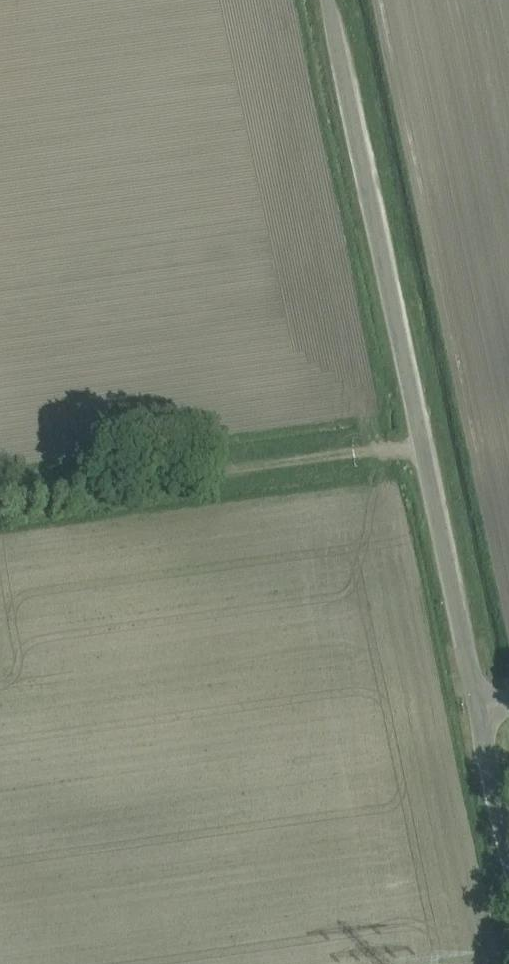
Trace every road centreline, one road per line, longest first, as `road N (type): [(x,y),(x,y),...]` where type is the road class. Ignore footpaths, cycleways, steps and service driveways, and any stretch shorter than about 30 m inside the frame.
road 1 (unclassified): [(474,709),(329,0)]
road 2 (track): [(424,445),(0,504)]
road 3 (unclassified): [(508,863),(474,709)]

